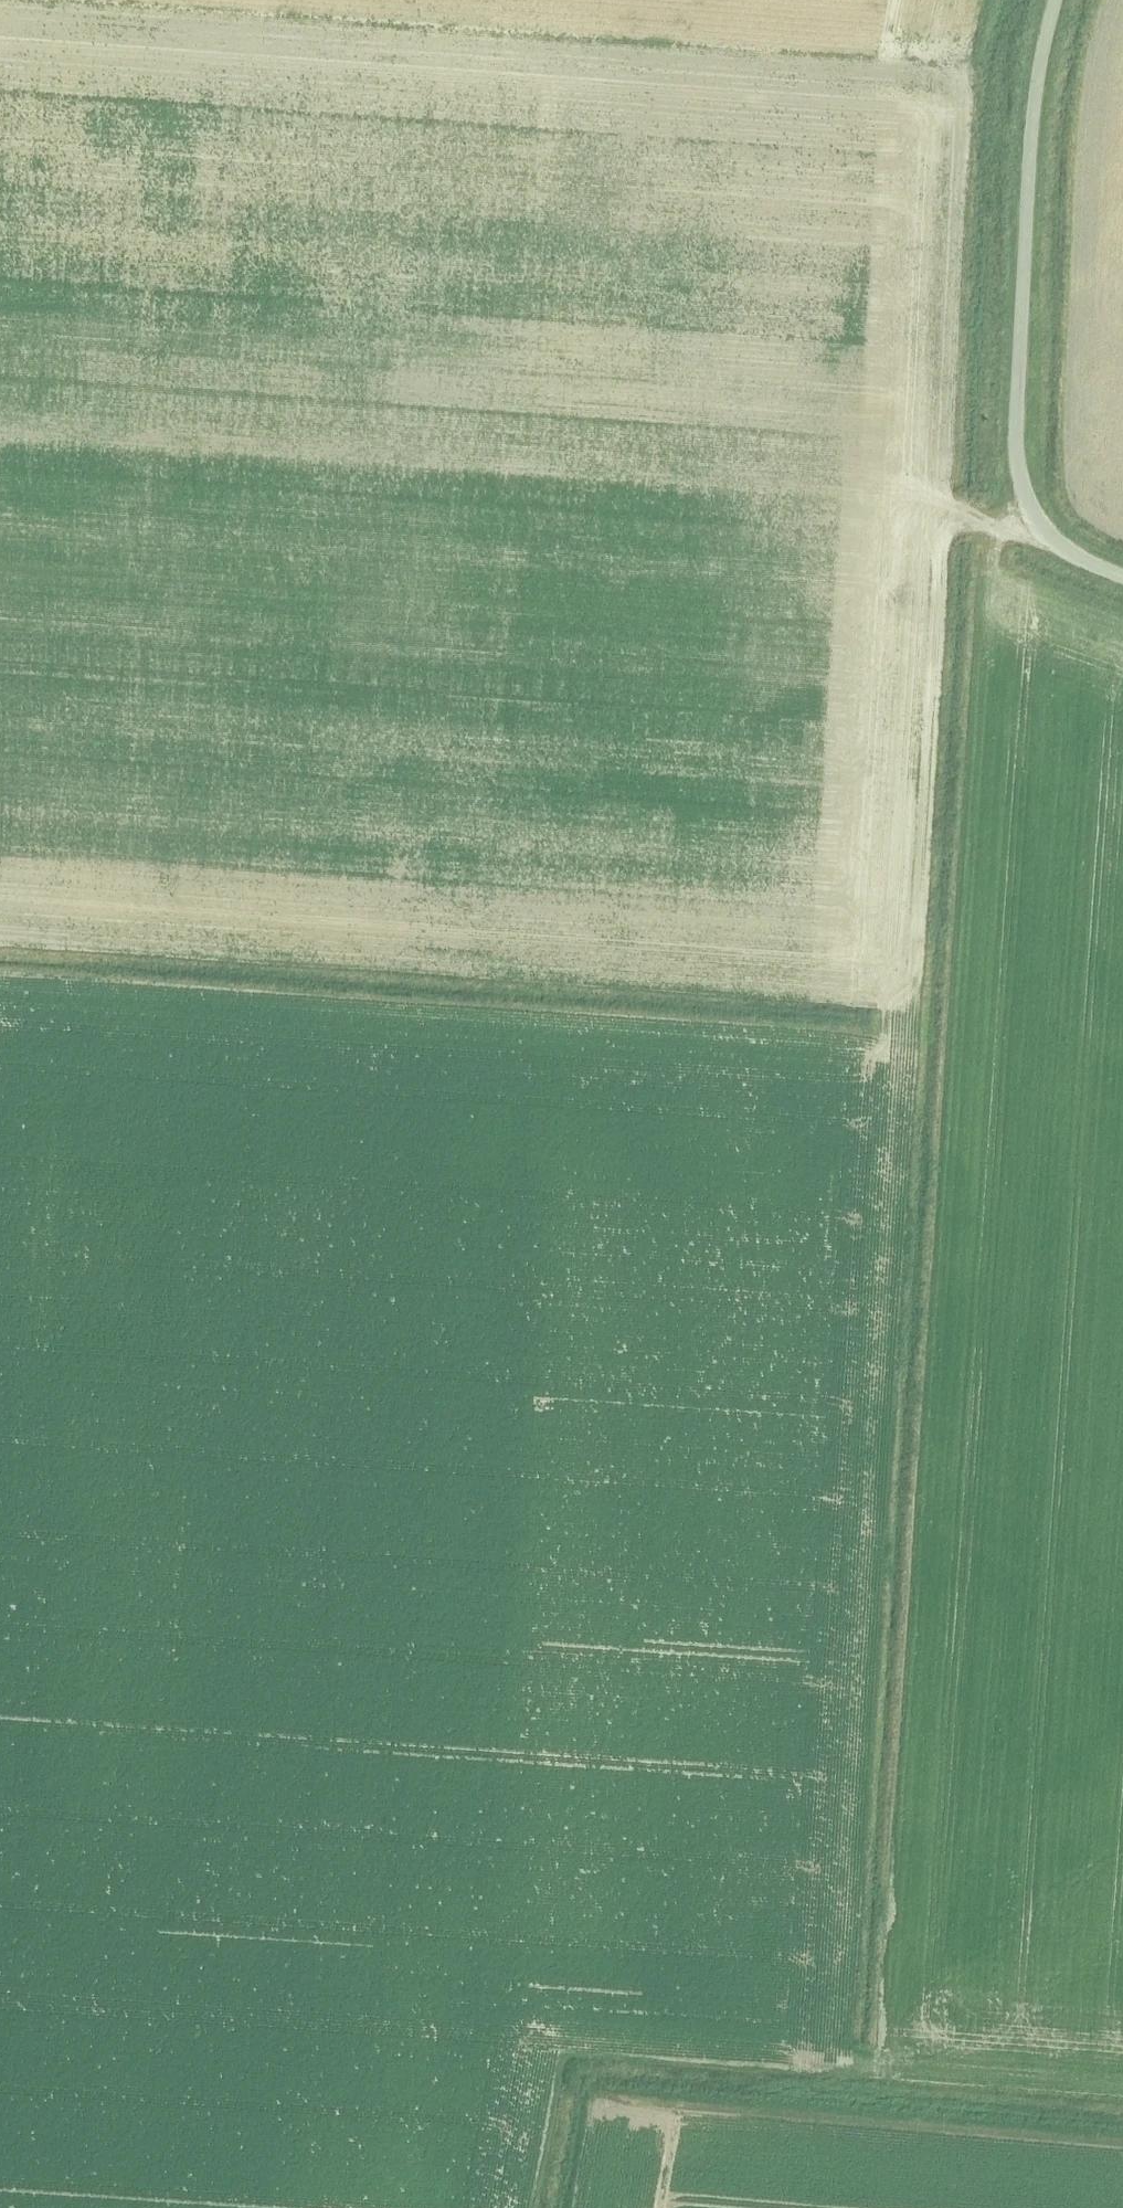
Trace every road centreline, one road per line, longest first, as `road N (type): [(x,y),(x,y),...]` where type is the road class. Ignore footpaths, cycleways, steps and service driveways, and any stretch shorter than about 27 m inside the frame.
road 1 (unclassified): [(1122,577),(1060,545),(1030,504),(1017,468),(1036,112),(1057,0)]

